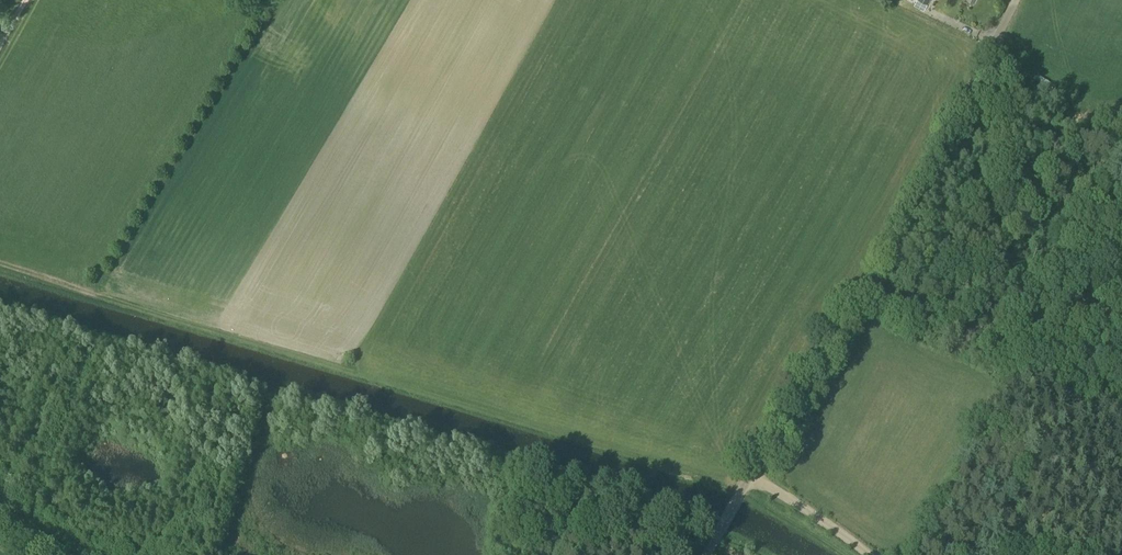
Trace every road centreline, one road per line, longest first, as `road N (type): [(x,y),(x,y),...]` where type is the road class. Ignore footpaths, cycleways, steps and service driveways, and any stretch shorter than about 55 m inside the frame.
road 1 (unclassified): [(710,554),(835,328),(865,294),(1018,0)]
road 2 (track): [(752,472),(857,554)]

